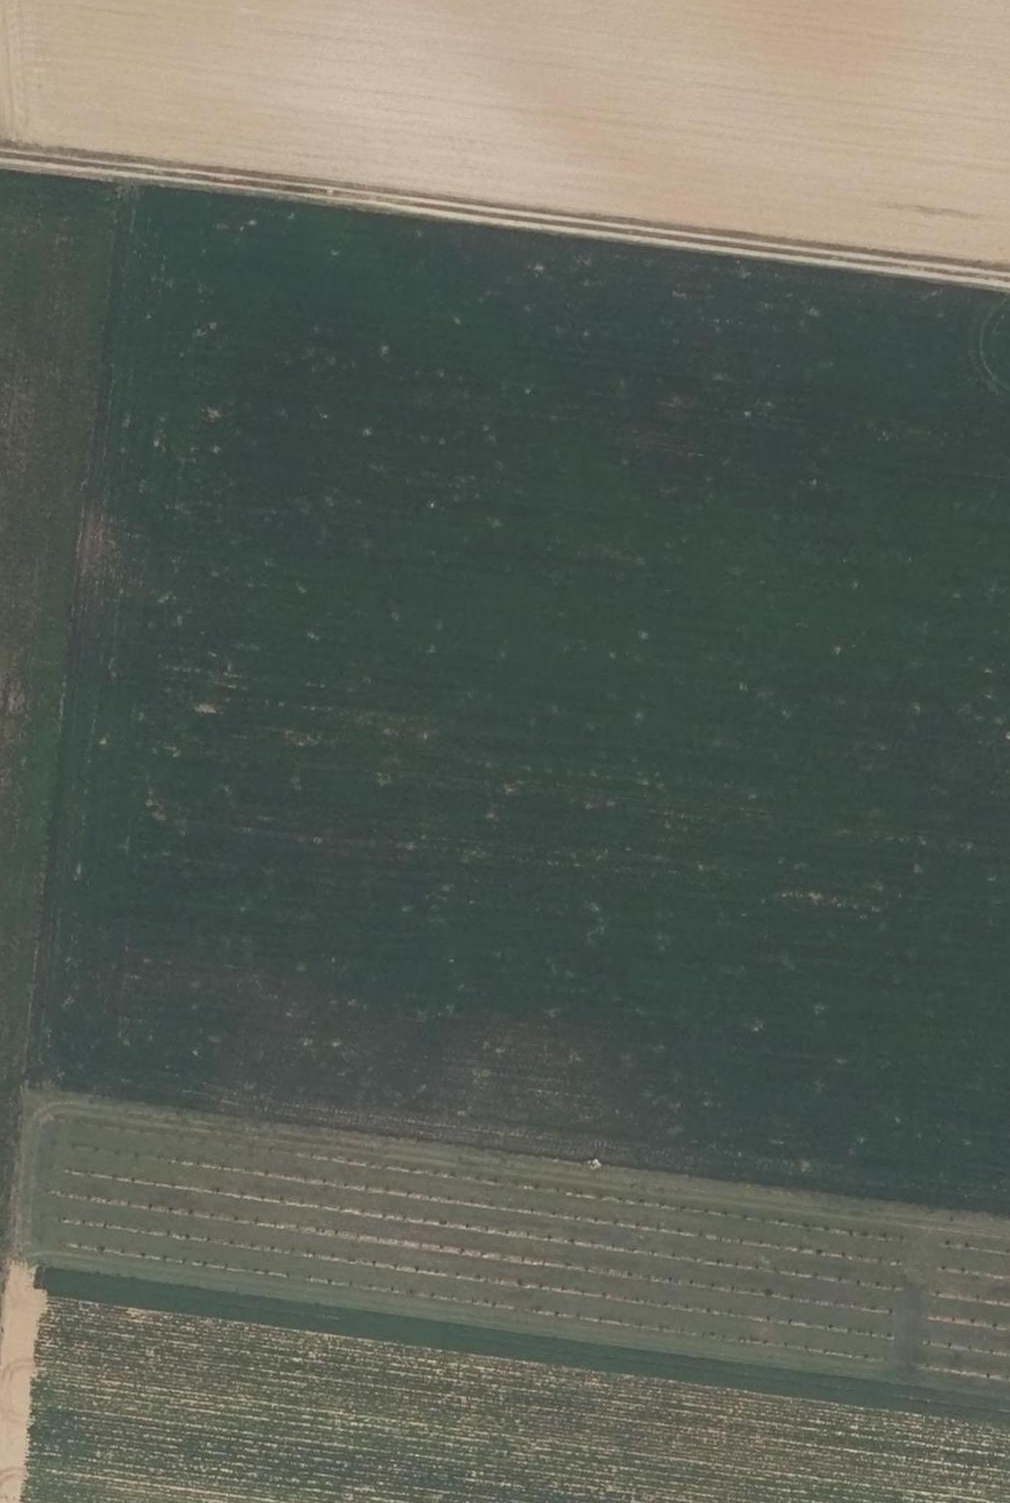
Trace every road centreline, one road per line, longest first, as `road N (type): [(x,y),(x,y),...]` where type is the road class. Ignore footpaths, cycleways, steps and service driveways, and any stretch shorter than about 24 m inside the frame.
road 1 (track): [(0,152),(1009,279)]

